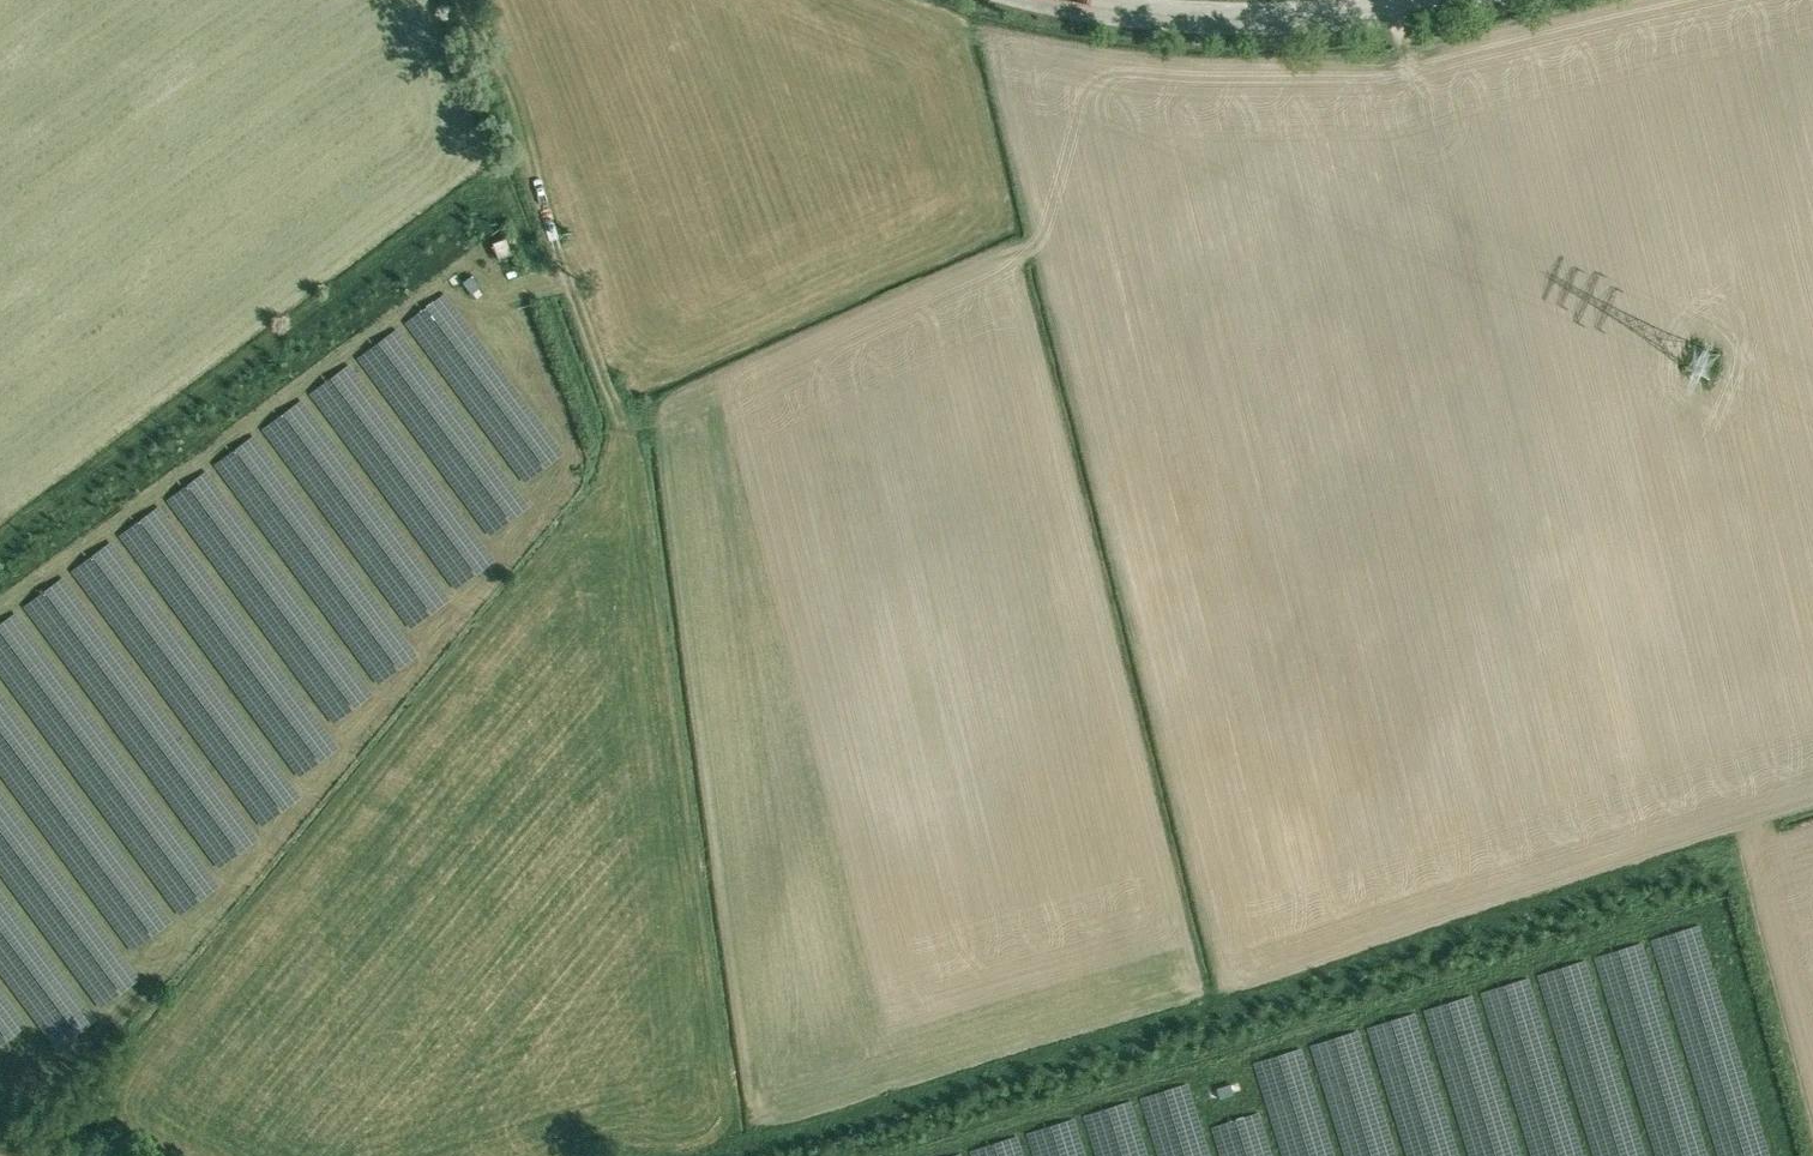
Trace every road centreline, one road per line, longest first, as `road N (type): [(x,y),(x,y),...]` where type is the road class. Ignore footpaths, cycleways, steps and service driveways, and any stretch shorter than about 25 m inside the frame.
road 1 (track): [(628,400),(470,0)]
road 2 (unclassified): [(1452,0),(1393,14),(1273,23),(1119,15),(1040,0)]

